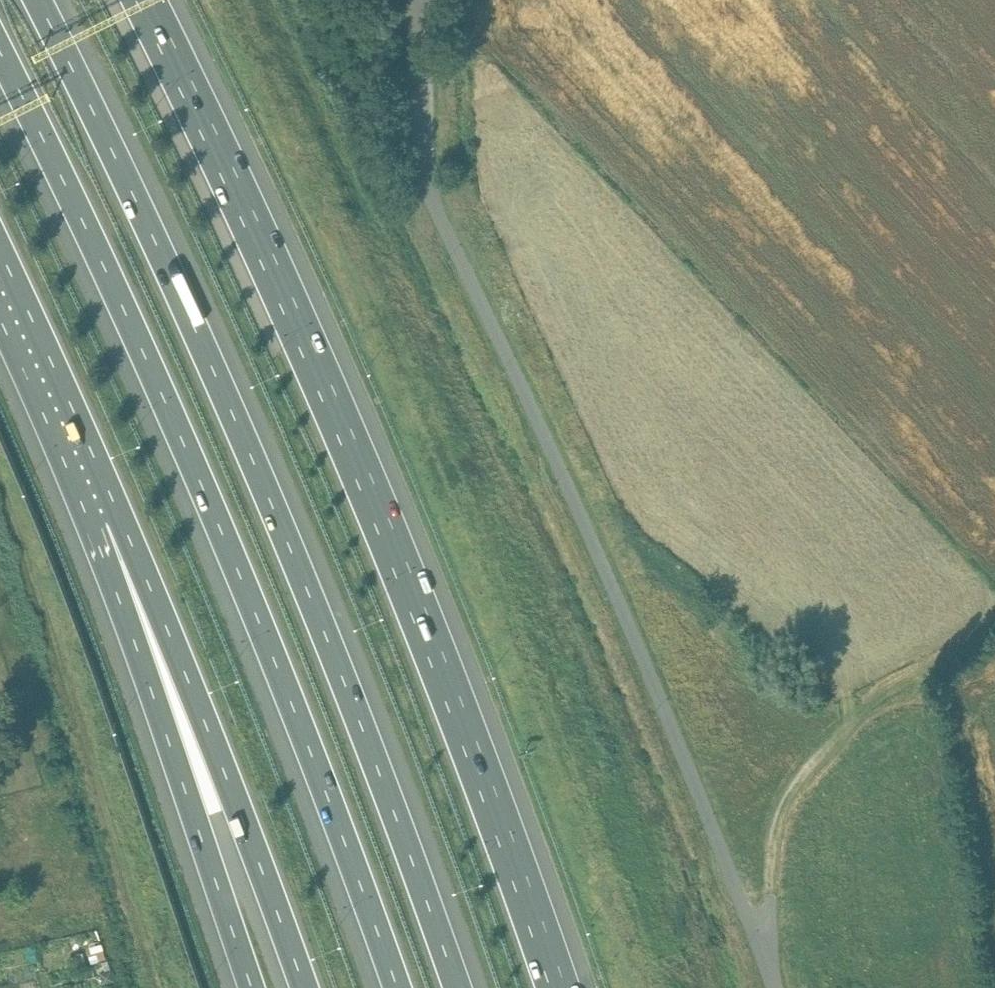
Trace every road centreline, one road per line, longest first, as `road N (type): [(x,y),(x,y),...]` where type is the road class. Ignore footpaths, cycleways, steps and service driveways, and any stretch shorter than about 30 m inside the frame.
road 1 (motorway): [(459,987),(272,498),(39,0)]
road 2 (motorway): [(559,987),(363,468),(144,0)]
road 3 (residential): [(774,987),(570,492),(437,212),(423,162),(420,0)]
road 4 (motorway): [(0,60),(210,505),(395,987)]
road 5 (motorway): [(108,517),(182,674),(305,987)]
road 6 (motorway): [(108,517),(250,987)]
road 7 (track): [(994,623),(854,721),(815,759),(776,823),(771,899)]
road 8 (motorway): [(0,280),(108,517)]

